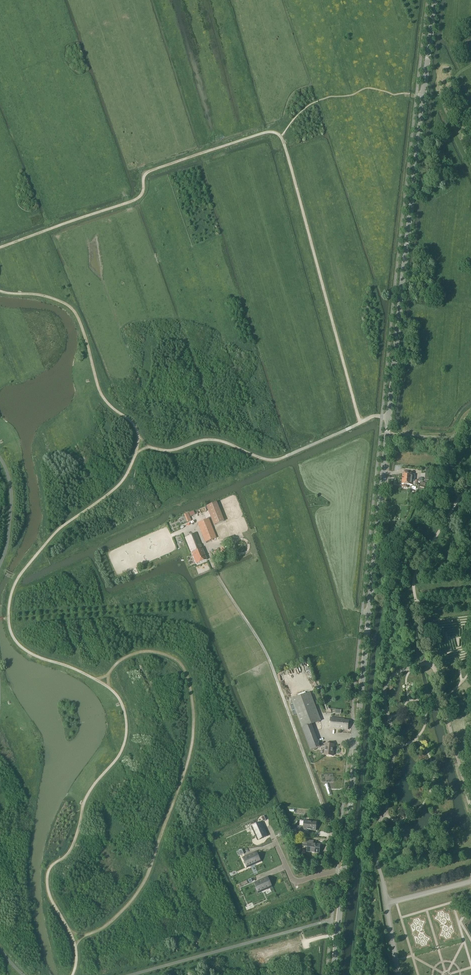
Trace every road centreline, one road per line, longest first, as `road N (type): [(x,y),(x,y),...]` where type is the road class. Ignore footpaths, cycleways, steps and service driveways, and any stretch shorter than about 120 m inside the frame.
road 1 (tertiary): [(333,974),(435,0)]
road 2 (track): [(470,479),(415,570),(433,662)]
road 3 (track): [(384,813),(395,740),(385,690),(390,677),(412,667)]

